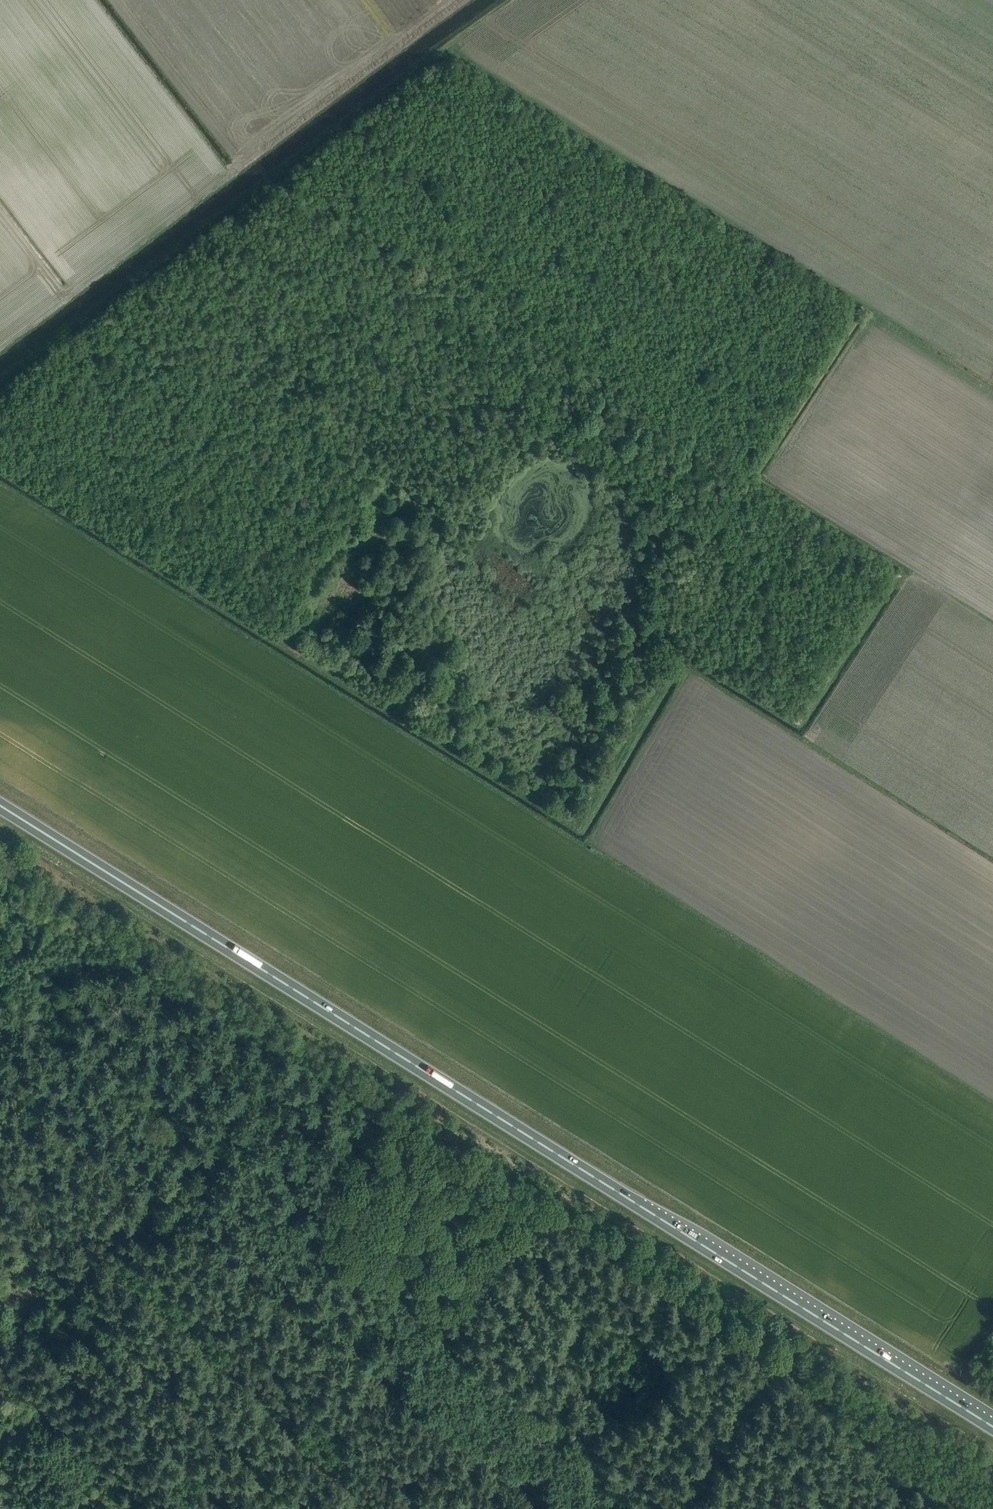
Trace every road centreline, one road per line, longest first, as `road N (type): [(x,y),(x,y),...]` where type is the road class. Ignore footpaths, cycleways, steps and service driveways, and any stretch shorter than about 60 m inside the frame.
road 1 (trunk): [(992,1427),(0,805)]
road 2 (track): [(545,1508),(0,1089)]

